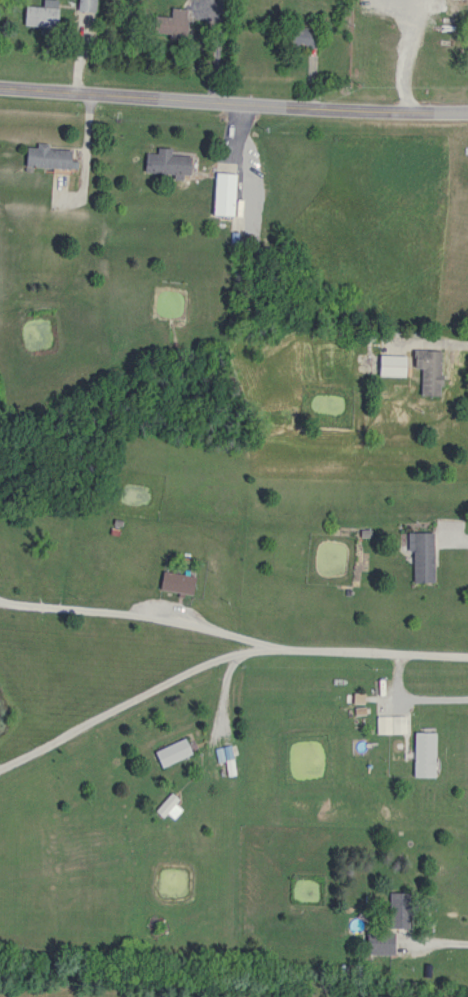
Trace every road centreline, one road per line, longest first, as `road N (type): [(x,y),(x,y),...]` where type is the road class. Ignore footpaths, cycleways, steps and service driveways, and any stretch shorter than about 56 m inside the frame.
road 1 (tertiary): [(0,86),(467,112)]

